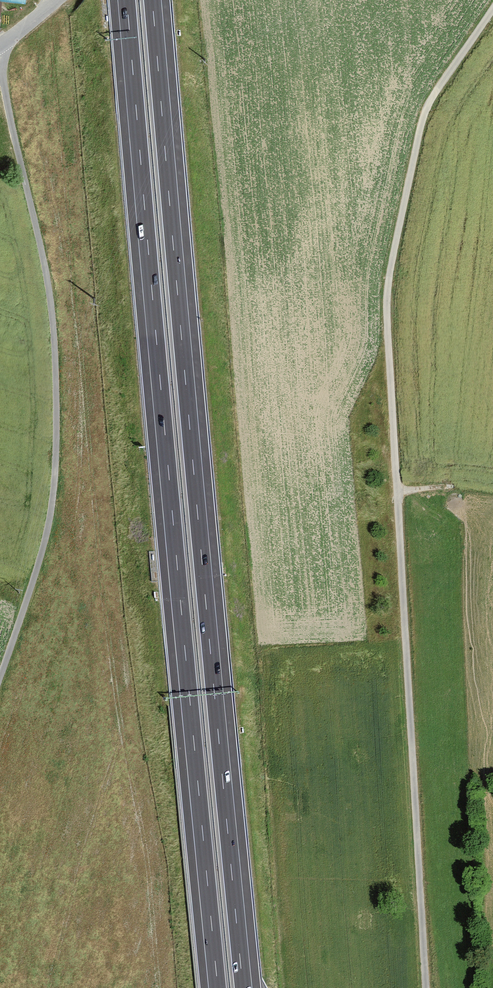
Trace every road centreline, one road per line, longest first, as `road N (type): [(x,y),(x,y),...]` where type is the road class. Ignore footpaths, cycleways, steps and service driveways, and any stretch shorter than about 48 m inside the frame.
road 1 (unclassified): [(426,987),(387,295),(423,119),(492,9)]
road 2 (motorway): [(127,0),(218,987)]
road 3 (motorway): [(243,987),(152,0)]
road 4 (unclassified): [(0,677),(46,535),(57,422),(46,272),(0,64)]

